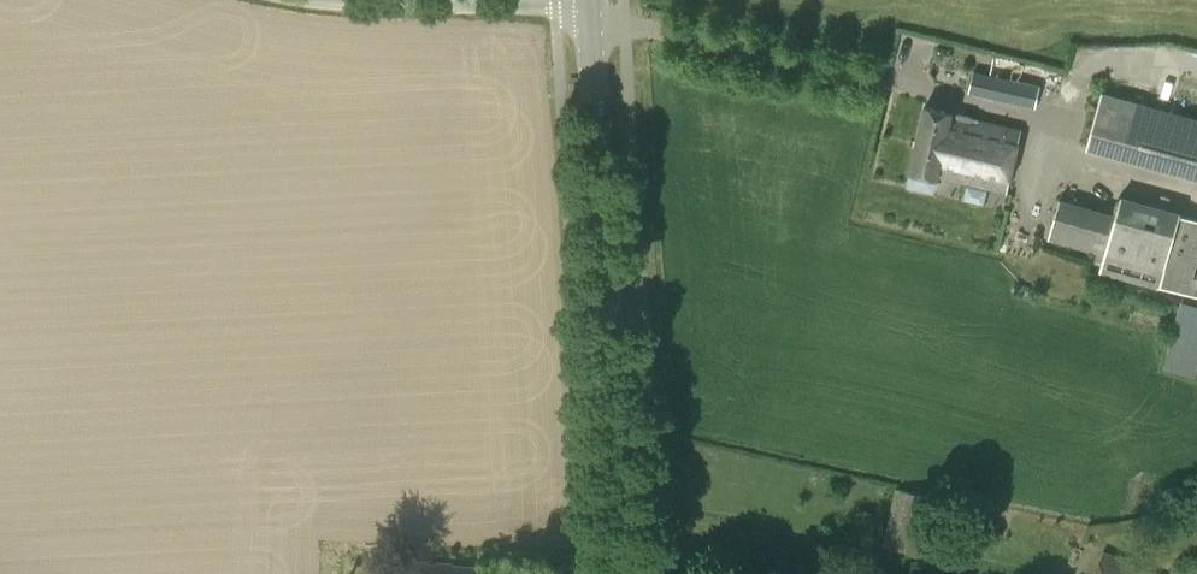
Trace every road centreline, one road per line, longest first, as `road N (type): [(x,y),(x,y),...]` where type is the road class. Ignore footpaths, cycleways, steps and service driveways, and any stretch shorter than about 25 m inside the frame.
road 1 (secondary): [(636,573),(597,13)]
road 2 (unclassified): [(597,13),(312,0)]

